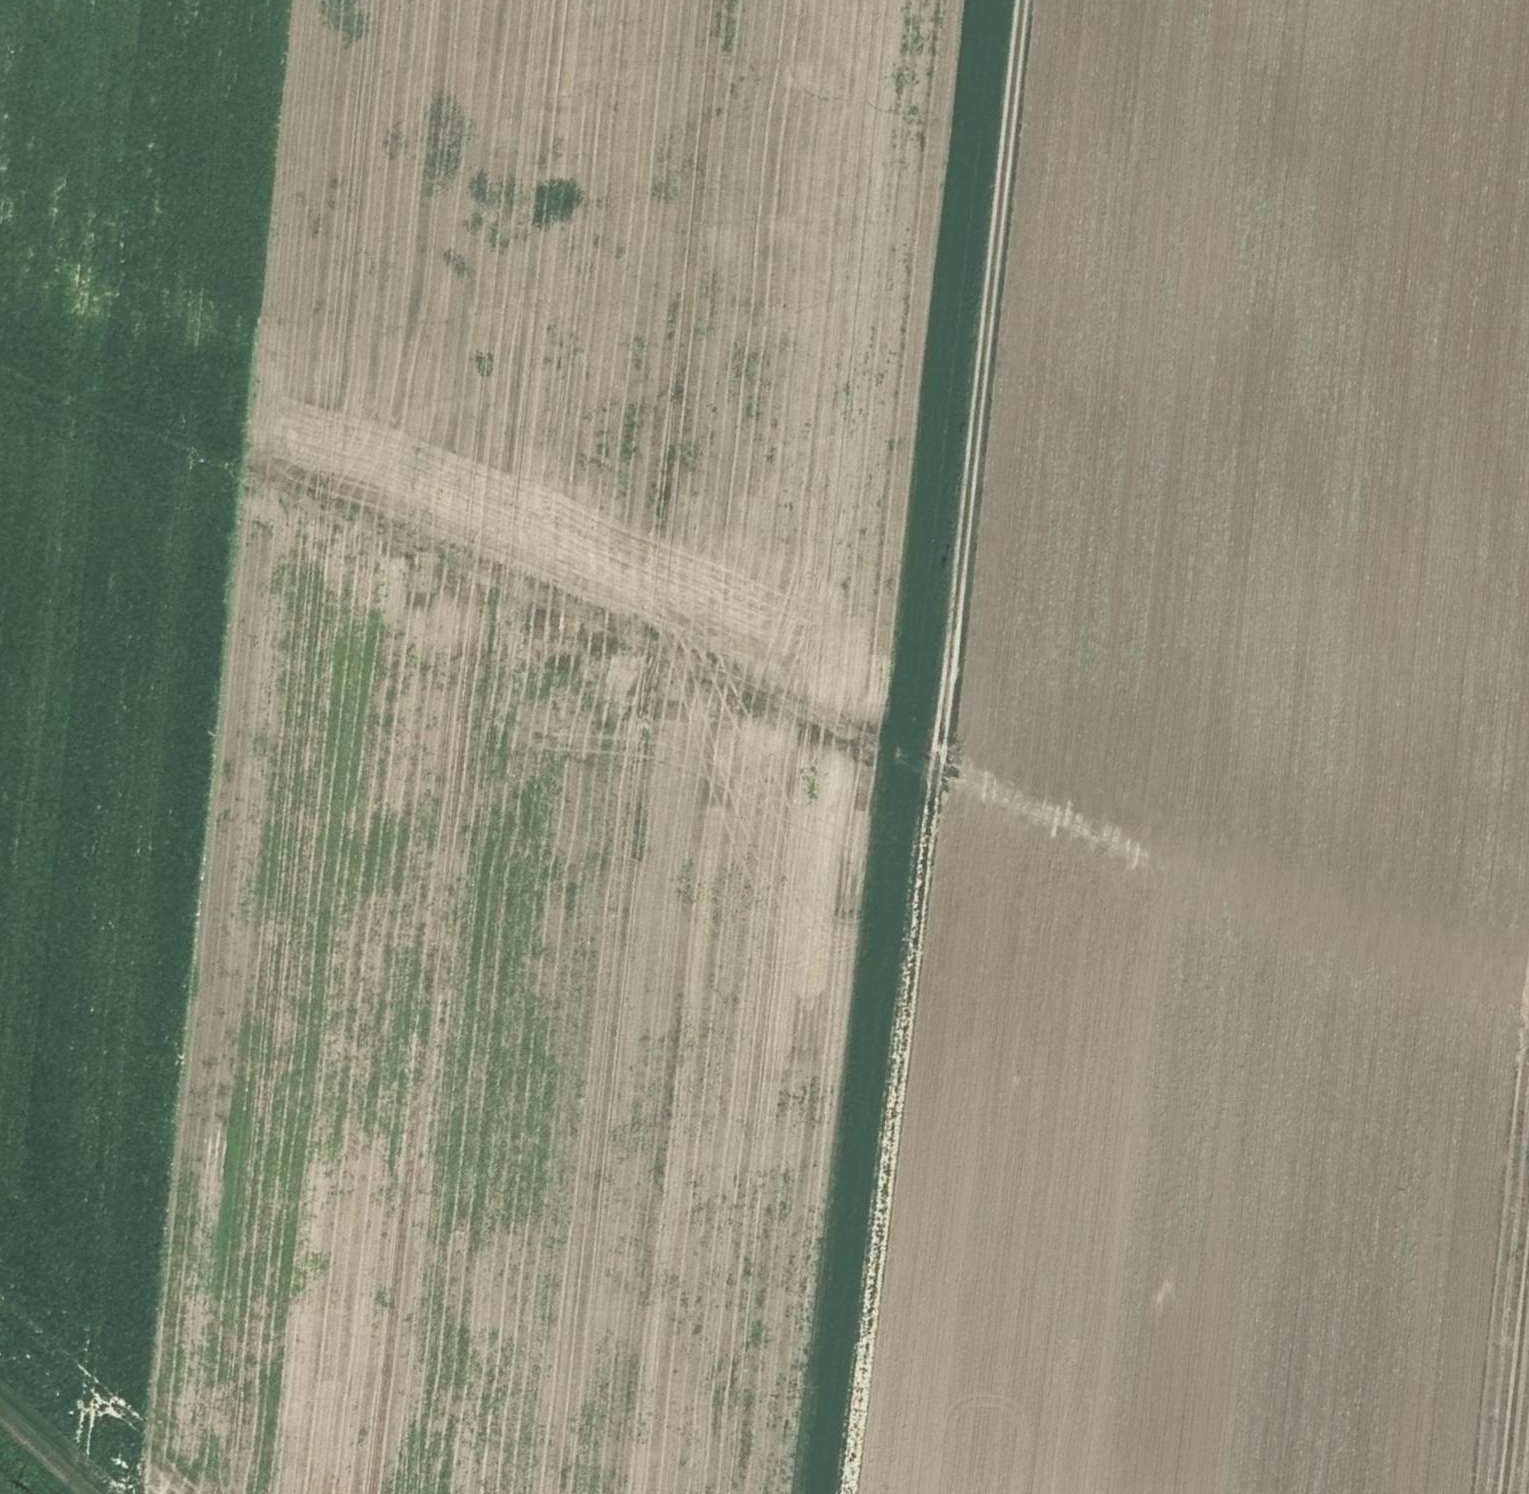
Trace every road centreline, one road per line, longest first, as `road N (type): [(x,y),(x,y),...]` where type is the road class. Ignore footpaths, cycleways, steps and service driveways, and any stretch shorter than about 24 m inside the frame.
road 1 (track): [(1019,0),(850,1493)]
road 2 (track): [(102,1493),(0,1402)]

